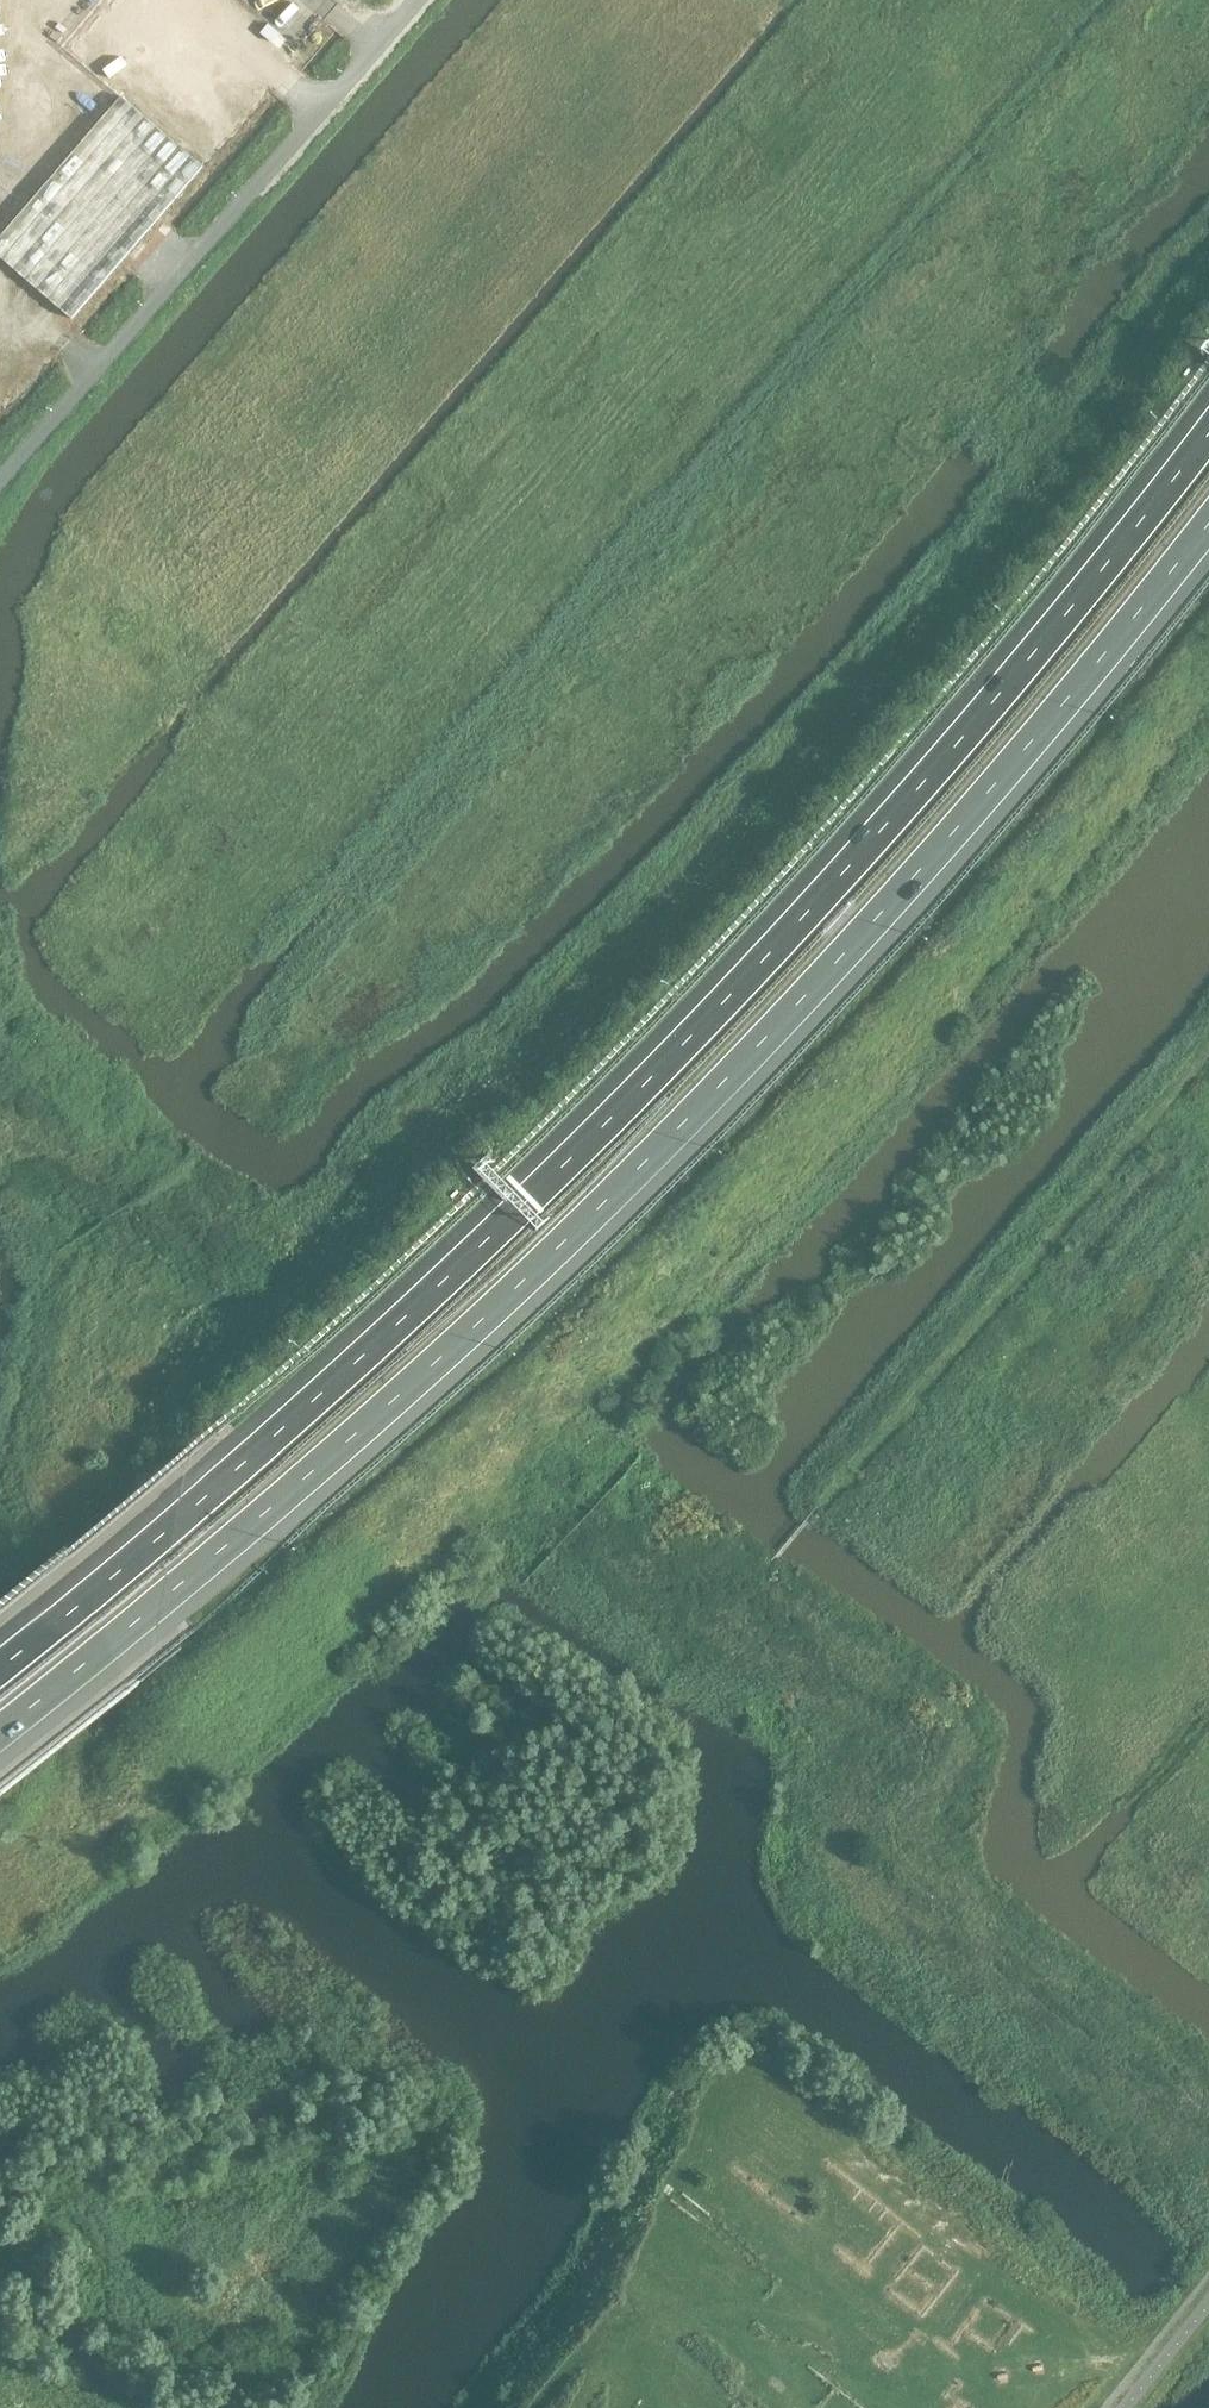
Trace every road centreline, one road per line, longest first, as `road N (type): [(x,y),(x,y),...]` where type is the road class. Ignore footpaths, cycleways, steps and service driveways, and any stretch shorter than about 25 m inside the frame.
road 1 (motorway): [(1208,432),(924,782),(614,1116),(340,1377),(0,1666)]
road 2 (motorway): [(0,1731),(385,1407),(703,1100),(930,859),(1208,521)]
road 3 (unclassified): [(0,478),(420,0)]

